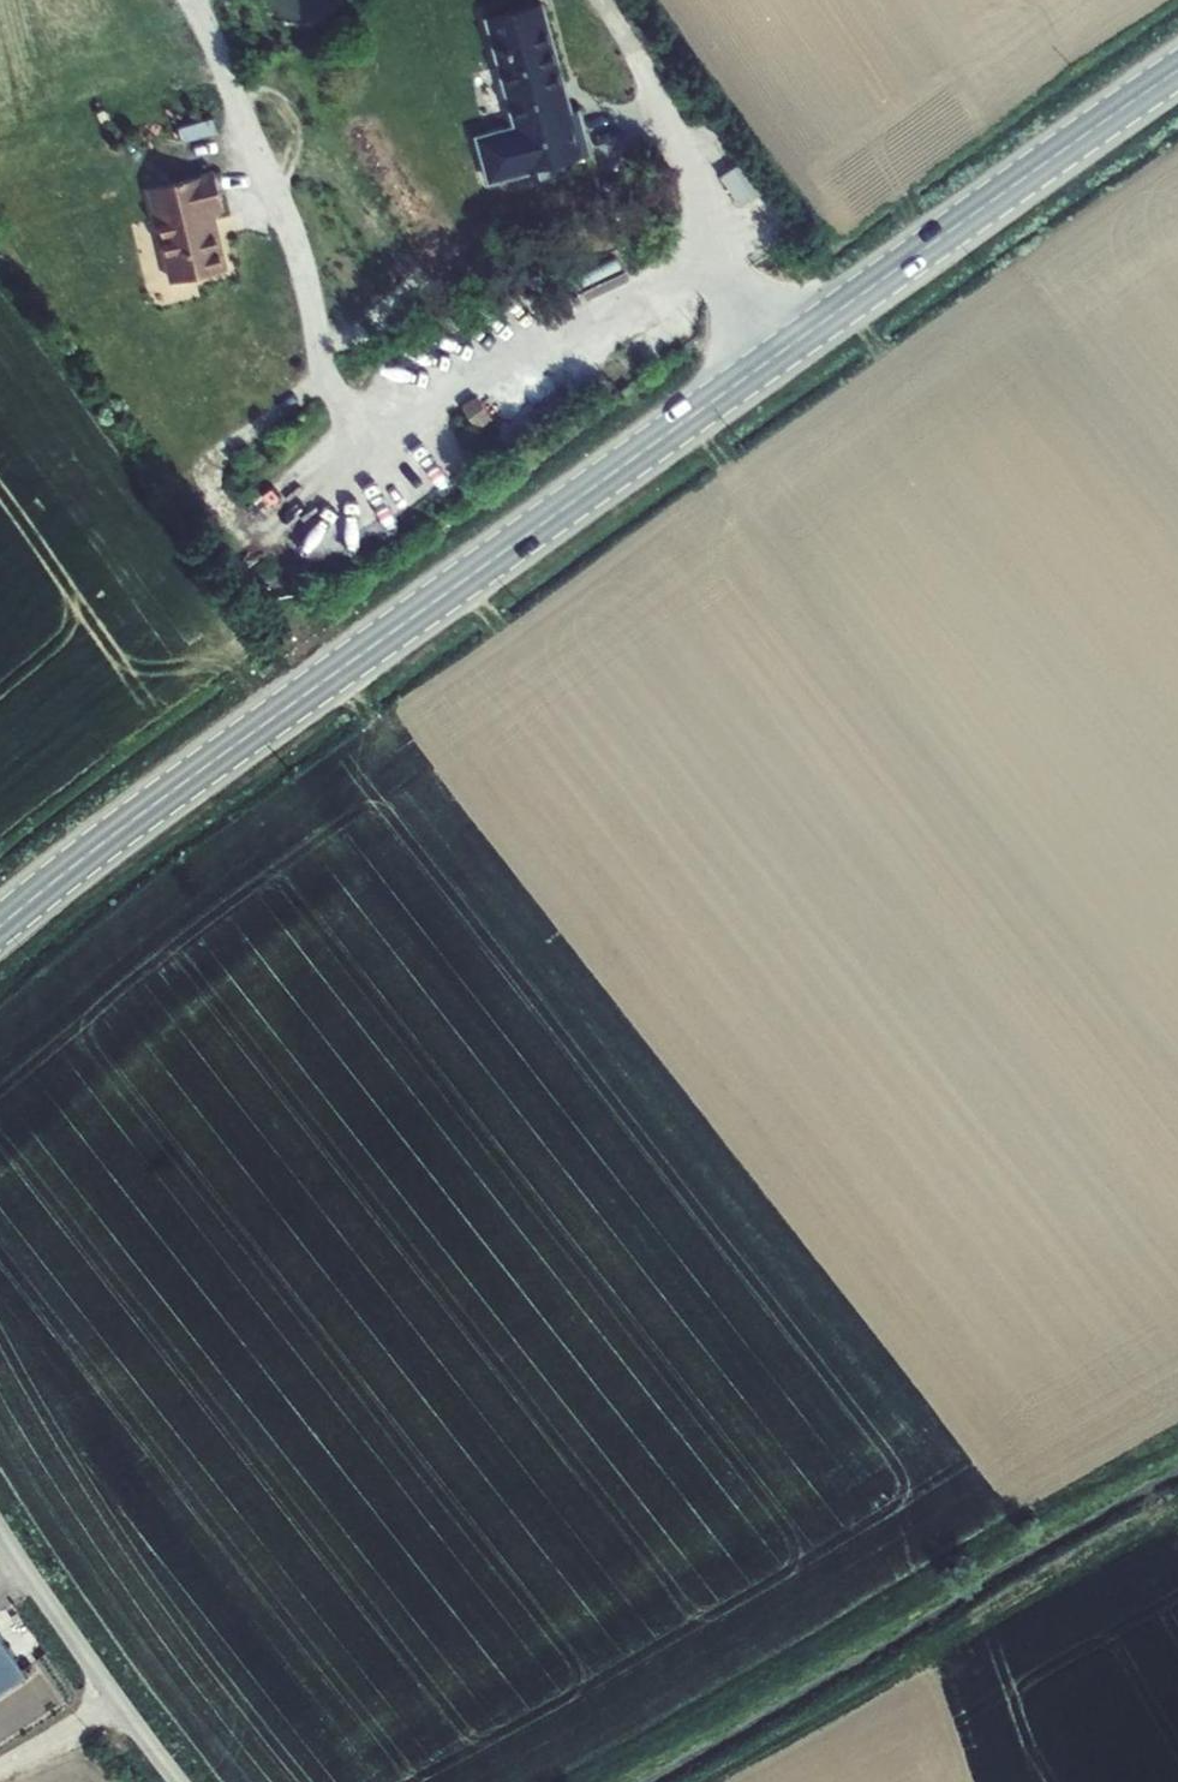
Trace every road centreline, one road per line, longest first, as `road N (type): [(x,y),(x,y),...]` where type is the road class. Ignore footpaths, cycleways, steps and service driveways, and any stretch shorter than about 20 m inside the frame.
road 1 (secondary): [(1177,70),(162,799),(0,925)]
road 2 (unclassified): [(0,1532),(178,1781)]

